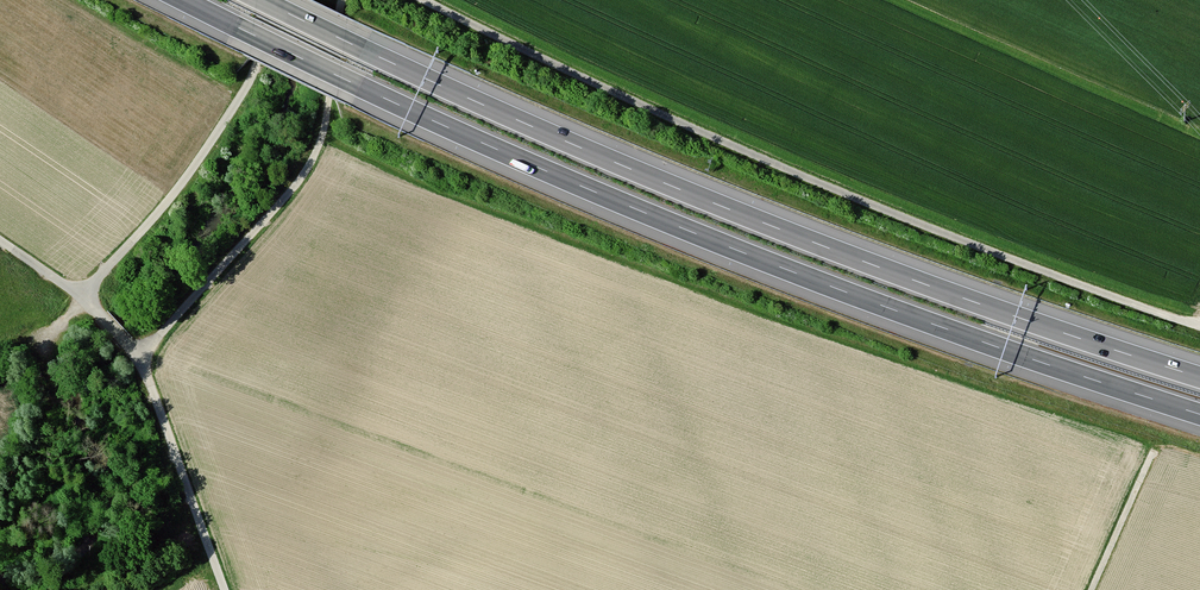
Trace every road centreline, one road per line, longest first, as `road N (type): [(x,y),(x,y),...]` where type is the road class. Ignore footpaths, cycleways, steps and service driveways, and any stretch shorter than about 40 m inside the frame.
road 1 (motorway): [(183,0),(399,105),(696,234),(1199,414)]
road 2 (motorway): [(1199,377),(709,201),(261,0)]
road 3 (track): [(1199,327),(843,193),(424,0)]
road 4 (track): [(343,0),(326,118),(303,175),(139,358)]
road 5 (track): [(267,0),(247,87),(161,209),(79,297)]
road 6 (track): [(139,358),(224,589)]
road 7 (track): [(1091,589),(1152,451)]

